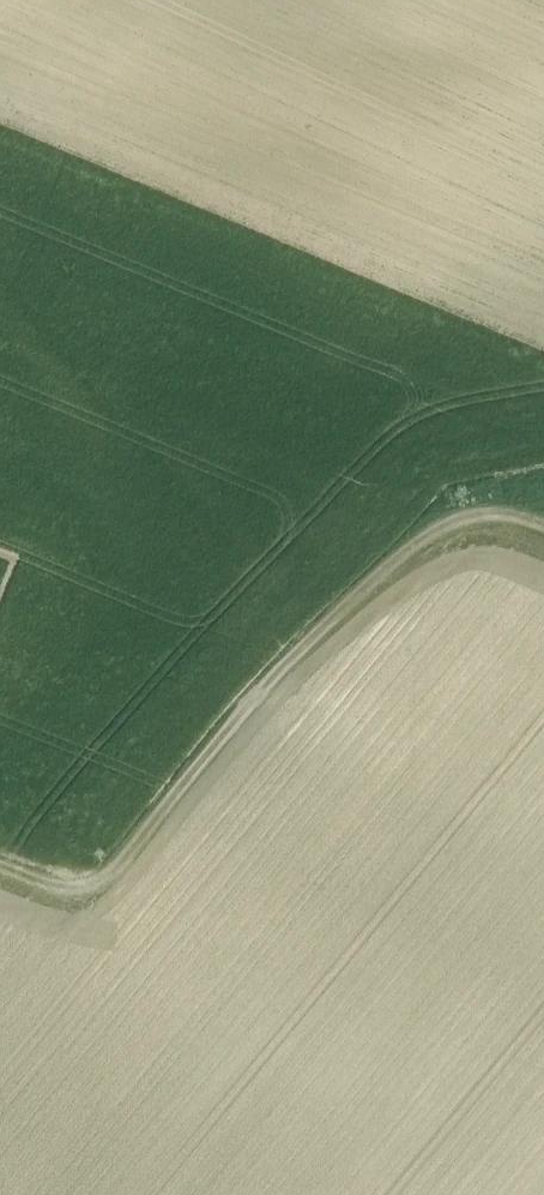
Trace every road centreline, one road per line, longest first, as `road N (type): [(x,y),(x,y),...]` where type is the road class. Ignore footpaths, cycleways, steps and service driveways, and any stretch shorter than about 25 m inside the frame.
road 1 (track): [(543,531),(514,517),(444,524),(295,651),(120,859),(90,881),(42,882),(0,865)]

